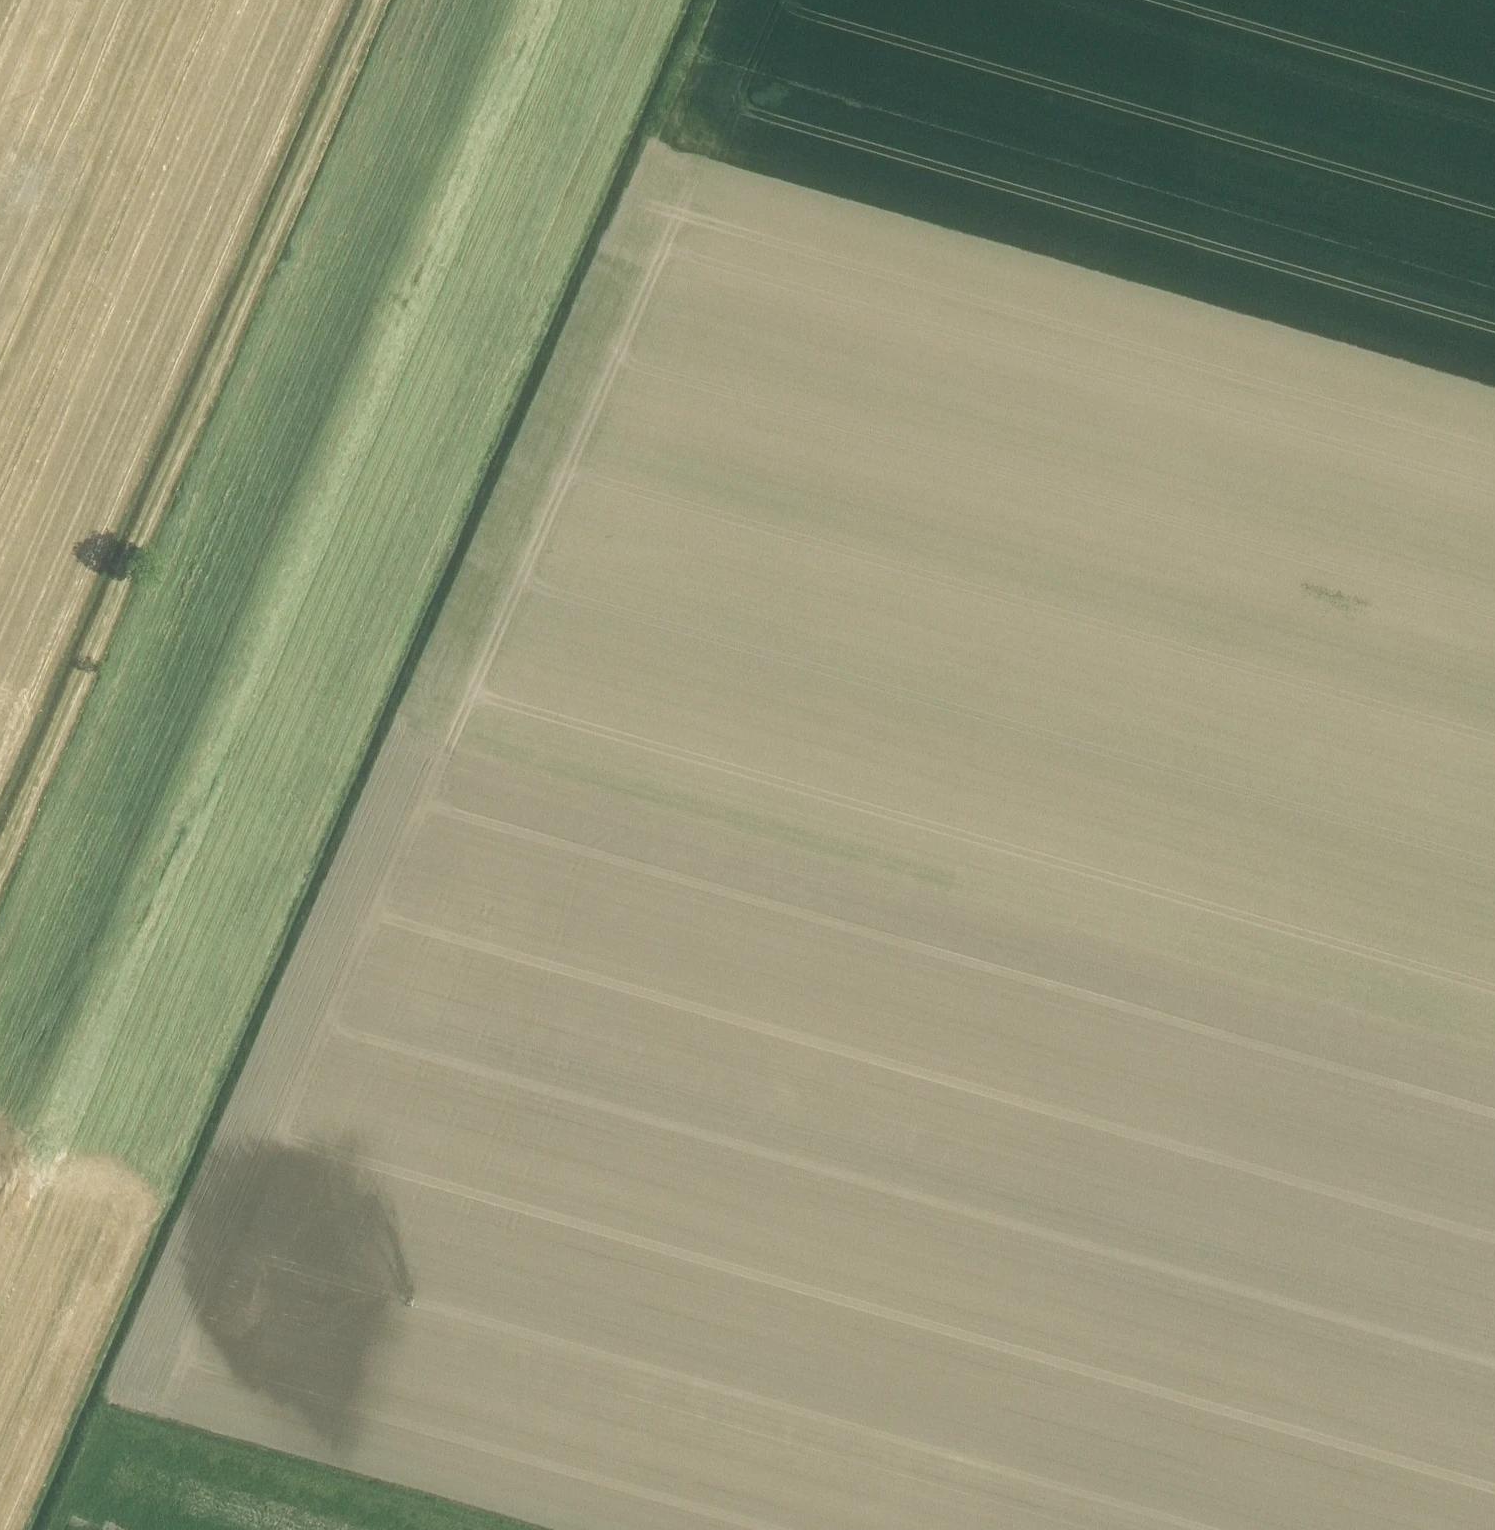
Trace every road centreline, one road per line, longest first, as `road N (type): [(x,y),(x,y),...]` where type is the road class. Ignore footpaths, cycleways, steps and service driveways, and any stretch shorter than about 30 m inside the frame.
road 1 (track): [(379,0),(0,885)]

